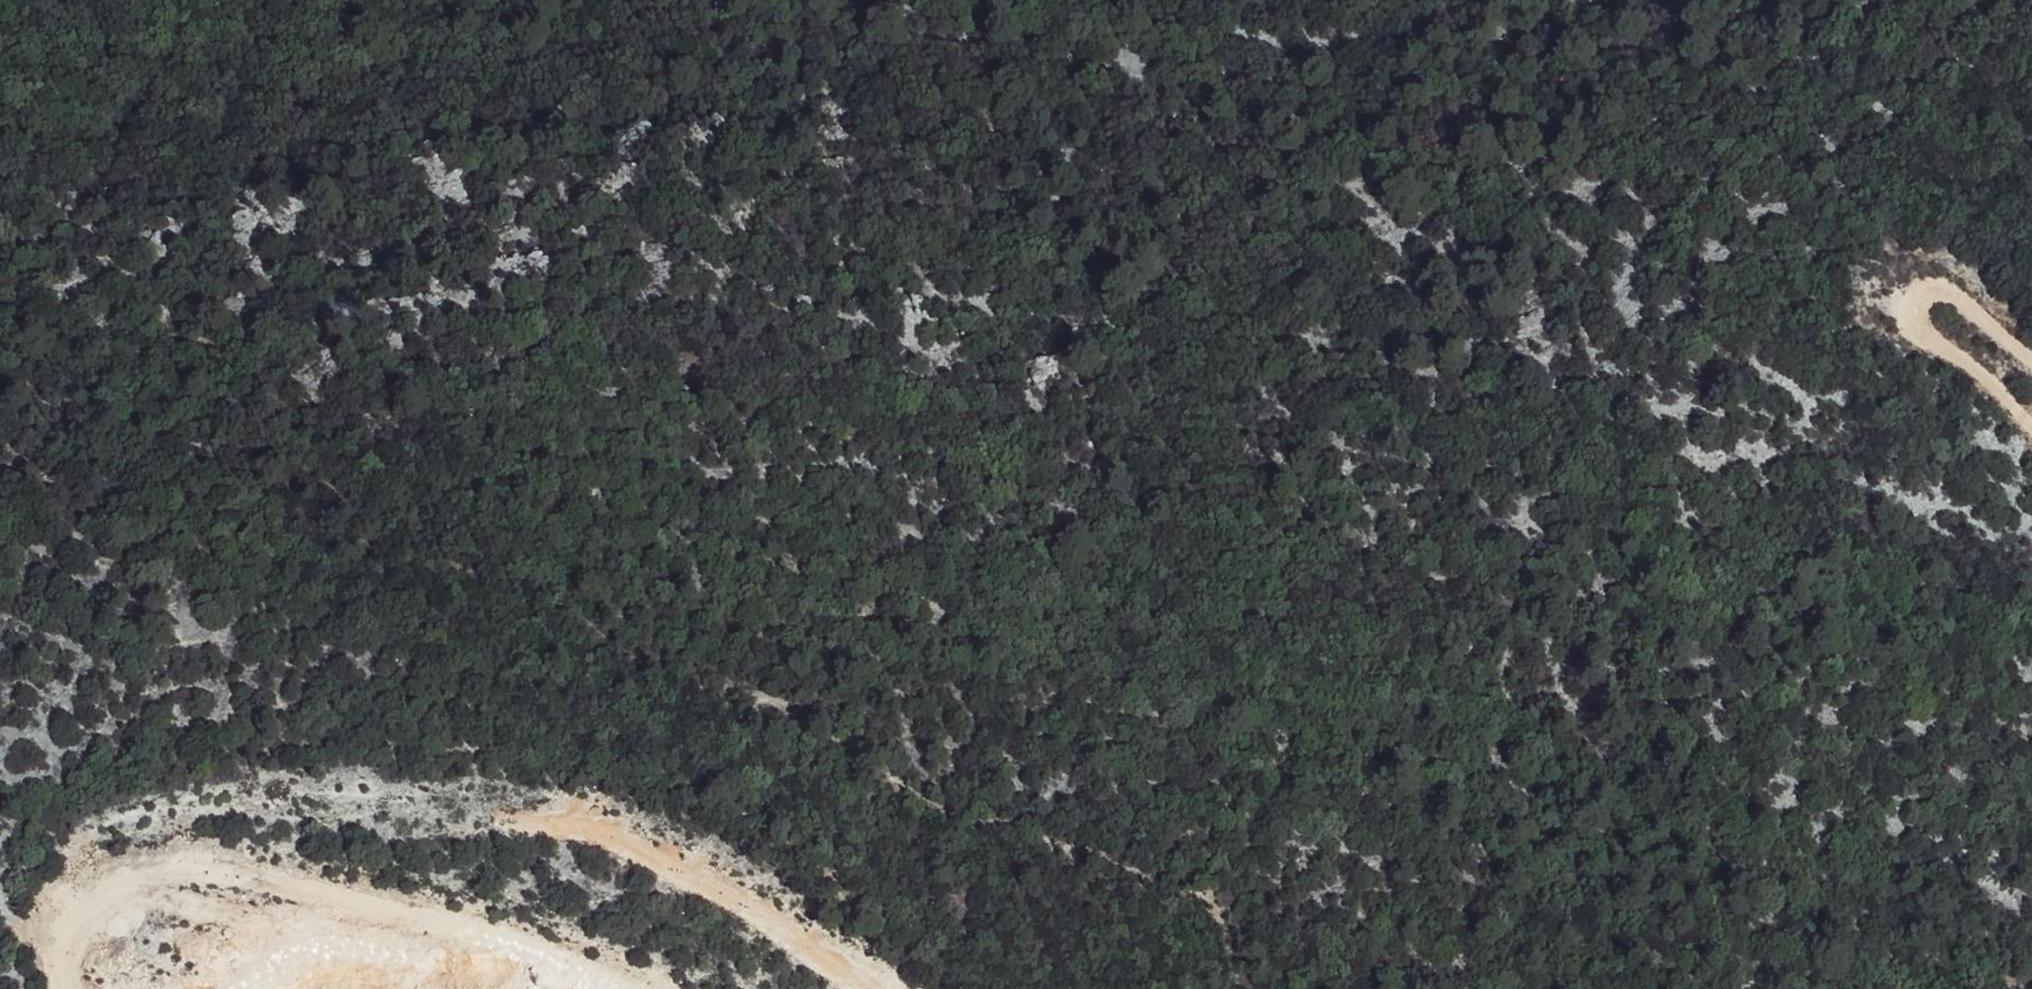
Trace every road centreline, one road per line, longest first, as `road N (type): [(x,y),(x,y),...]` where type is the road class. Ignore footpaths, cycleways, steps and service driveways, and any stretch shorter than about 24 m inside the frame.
road 1 (track): [(2031,336),(1980,300),(1956,294),(1924,322),(2031,413)]

